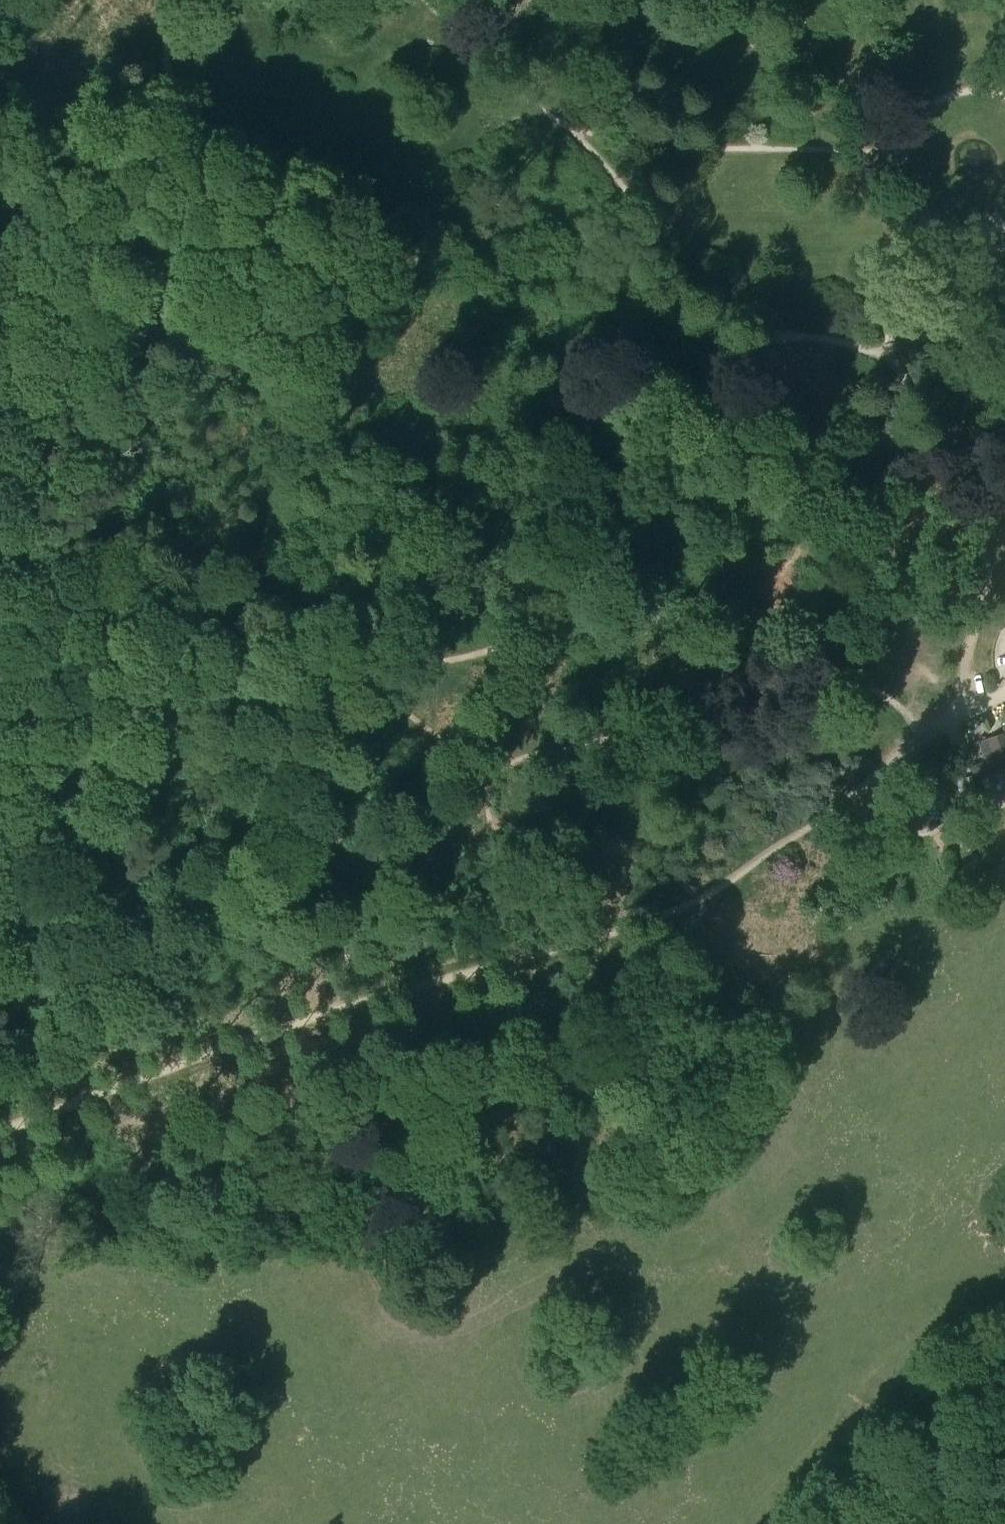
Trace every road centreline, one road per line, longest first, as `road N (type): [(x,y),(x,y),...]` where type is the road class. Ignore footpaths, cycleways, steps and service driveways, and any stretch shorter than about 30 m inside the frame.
road 1 (track): [(992,694),(916,741),(792,839),(660,917),(387,991),(0,1129)]

